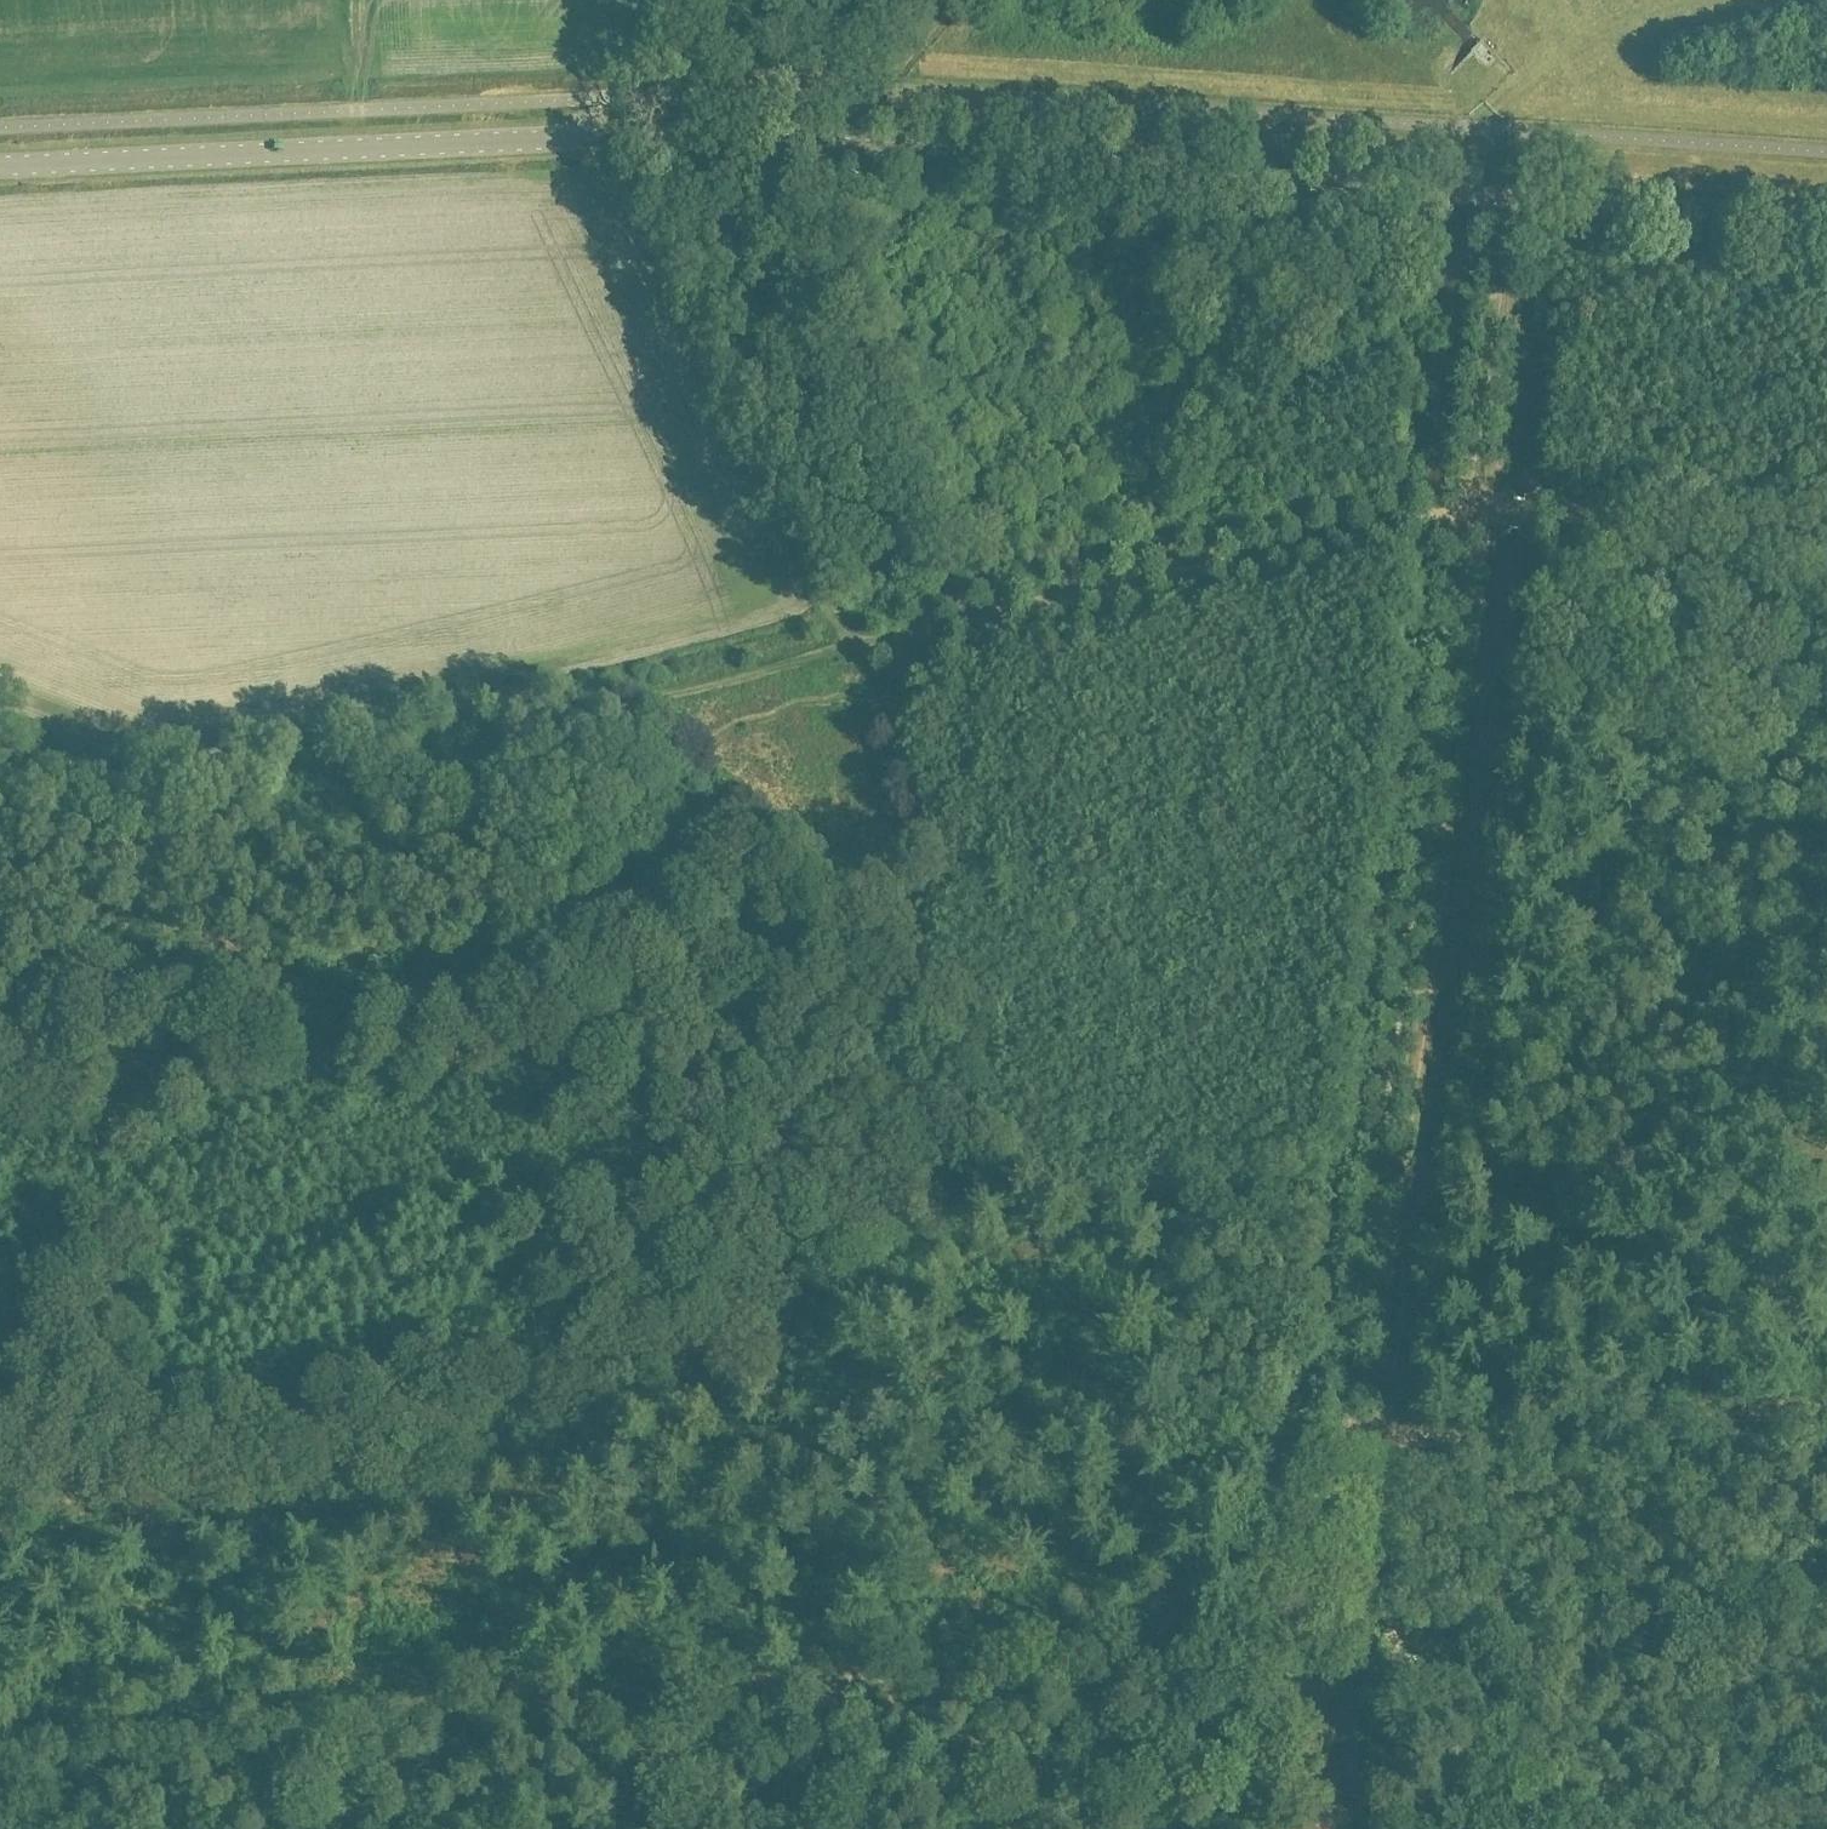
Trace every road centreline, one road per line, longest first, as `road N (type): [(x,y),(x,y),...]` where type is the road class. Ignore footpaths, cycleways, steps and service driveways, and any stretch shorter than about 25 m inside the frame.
road 1 (track): [(1173,1448),(1159,1628),(0,1707)]
road 2 (track): [(1465,515),(1333,1441),(1308,1707),(1312,1779),(1331,1828)]
road 3 (tertiary): [(1826,220),(795,139),(611,137)]
road 4 (track): [(1173,1448),(0,1504)]
road 5 (track): [(1826,1410),(1507,1434),(1173,1448)]
road 6 (tertiary): [(611,137),(0,167)]
road 7 (track): [(611,137),(808,520),(846,644)]
road 8 (track): [(1013,607),(1465,515)]
road 9 (track): [(1465,515),(1826,543)]
road 10 (track): [(1489,193),(1465,515)]
road 11 (track): [(846,644),(1013,607)]

